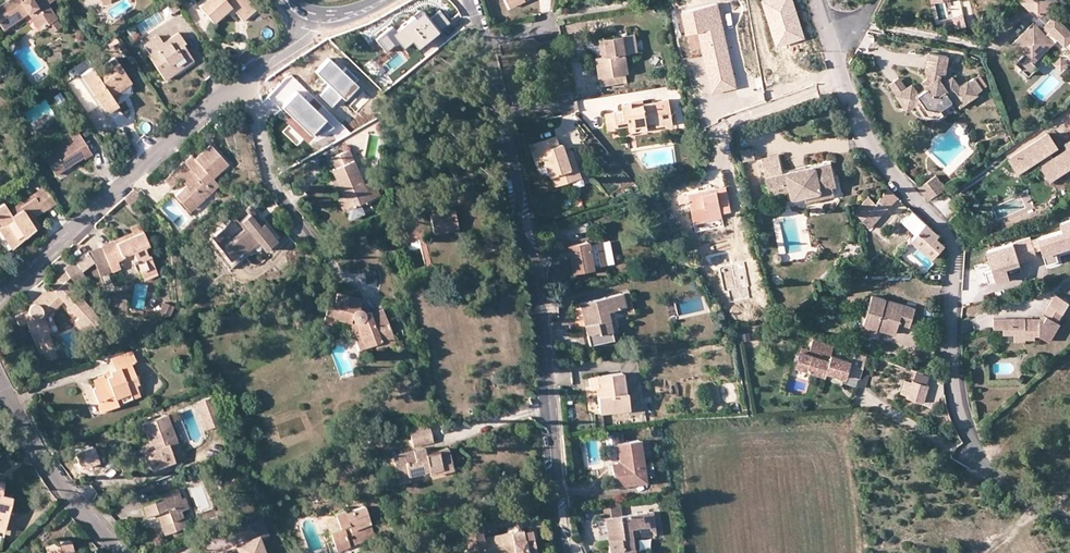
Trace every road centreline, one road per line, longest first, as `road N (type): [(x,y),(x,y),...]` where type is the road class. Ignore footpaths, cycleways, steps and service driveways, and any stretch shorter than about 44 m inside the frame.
road 1 (residential): [(828,32),(866,141),(951,241),(954,391),(972,451),(1001,483),(1069,524)]
road 2 (residential): [(562,552),(533,262),(503,117)]
road 3 (residential): [(0,292),(246,77)]
road 4 (residential): [(115,552),(43,461),(0,383)]
road 5 (track): [(842,77),(720,107),(712,125),(720,176)]
road 6 (residential): [(246,77),(274,191),(319,247)]
road 7 (track): [(926,211),(1062,119)]

